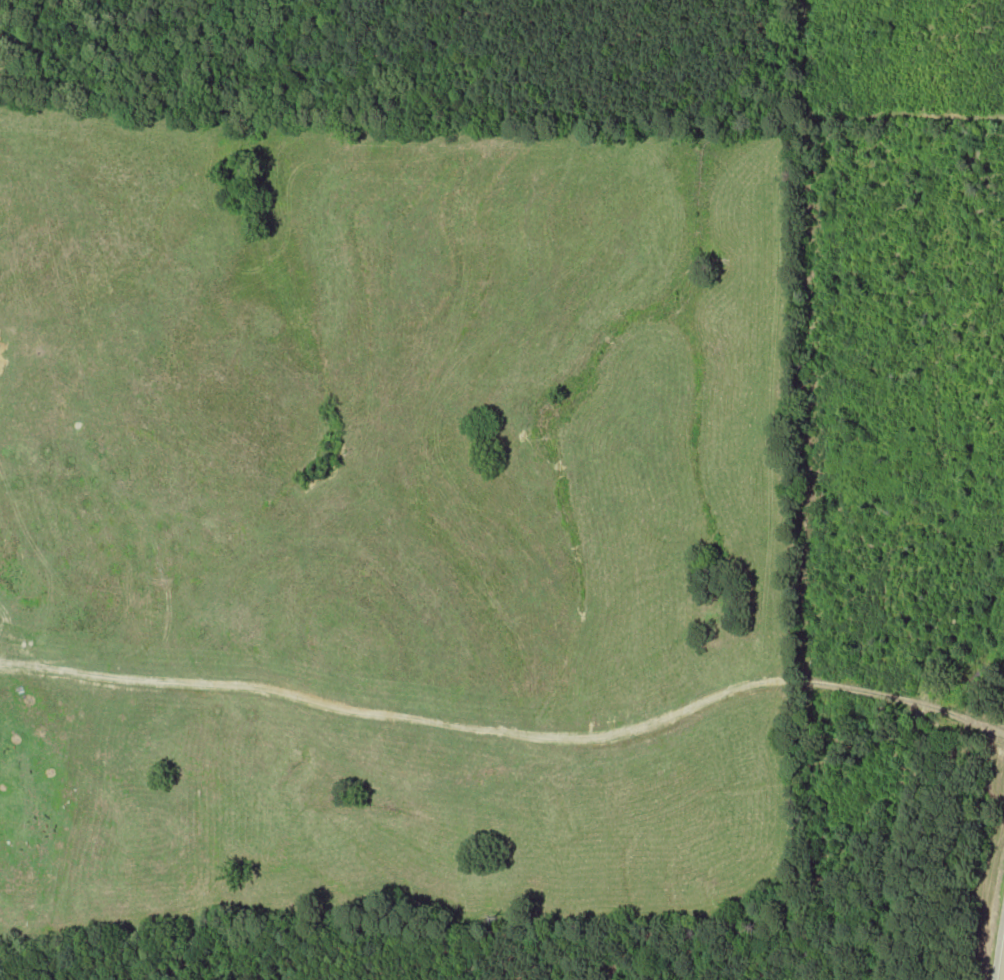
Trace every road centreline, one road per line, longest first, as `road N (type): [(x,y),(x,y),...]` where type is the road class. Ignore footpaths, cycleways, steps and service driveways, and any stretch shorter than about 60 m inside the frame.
road 1 (residential): [(1003,729),(907,691),(767,670),(639,726),(498,749),(364,706),(229,700),(110,716),(16,677)]

